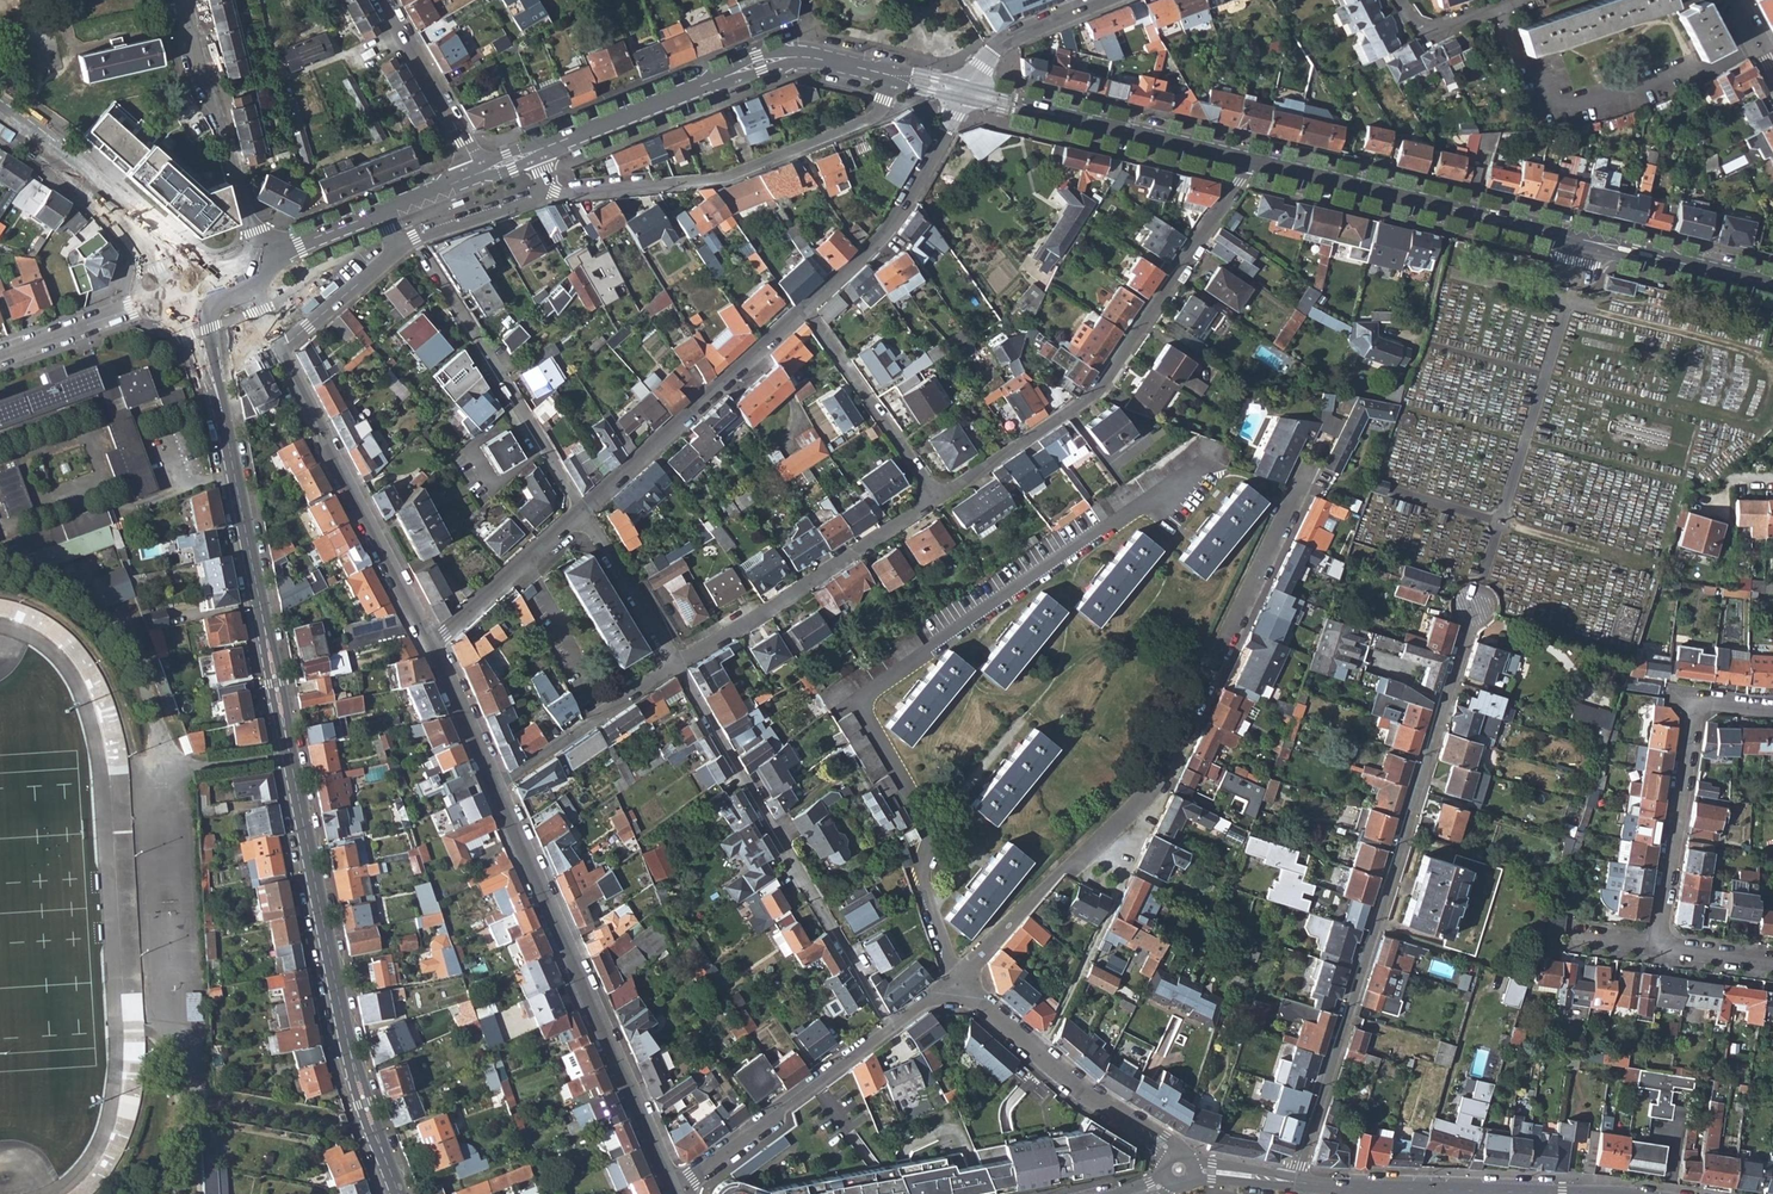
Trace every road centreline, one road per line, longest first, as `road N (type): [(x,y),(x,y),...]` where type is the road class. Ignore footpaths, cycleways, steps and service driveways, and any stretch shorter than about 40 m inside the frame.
road 1 (unknown): [(551,121),(583,200),(416,247),(293,352),(192,387),(176,344),(135,326),(101,335),(89,311),(126,297),(137,267),(73,195),(100,162),(200,248),(242,232),(224,179),(242,173),(248,198),(290,220),(448,154),(443,130),(464,119),(490,141)]
road 2 (tertiary): [(199,346),(223,415),(354,1067),(399,1193)]
road 3 (residential): [(1293,1182),(1473,610)]
road 4 (residential): [(1248,161),(1772,284)]
road 5 (residential): [(1248,161),(1091,398),(941,498)]
road 6 (residential): [(675,1188),(497,785)]
road 7 (residential): [(481,173),(760,65),(840,64),(897,79)]
road 8 (residential): [(889,1027),(676,663)]
road 9 (residential): [(897,79),(881,116),(727,178),(549,198)]
road 10 (residential): [(1142,805),(1309,462)]
road 11 (residential): [(432,644),(259,326)]
road 12 (residential): [(586,510),(404,236)]
road 13 (residential): [(1772,706),(1708,704),(1692,717),(1657,944)]
road 14 (residential): [(941,498),(676,663)]
road 15 (residential): [(586,510),(805,308)]
road 16 (residential): [(966,94),(1248,161)]
road 17 (residential): [(1039,1056),(1112,902),(1142,805)]
road 18 (residential): [(805,308),(889,229),(966,94)]
road 19 (residential): [(889,1027),(675,1188)]
road 20 (residential): [(955,992),(973,955),(1142,805)]
road 21 (tertiary): [(1558,1193),(1293,1182)]
road 22 (tertiary): [(0,114),(125,219),(180,296)]
road 23 (residential): [(941,498),(805,308)]
road 24 (residential): [(676,663),(497,785)]
road 25 (residential): [(432,644),(586,510)]
road 26 (residential): [(481,173),(382,0)]
road 27 (residential): [(180,296),(0,358)]
road 28 (residential): [(1179,1169),(1161,1142),(1039,1056)]
road 29 (residential): [(235,173),(181,0)]
road 30 (residential): [(676,663),(586,510)]
road 31 (residential): [(966,94),(1002,44),(1105,0)]
road 32 (residential): [(259,326),(327,300),(404,236)]
road 33 (residential): [(497,785),(432,644)]
road 34 (residential): [(1530,0),(1425,34),(1400,0)]
road 35 (residential): [(429,214),(444,233),(549,198)]

